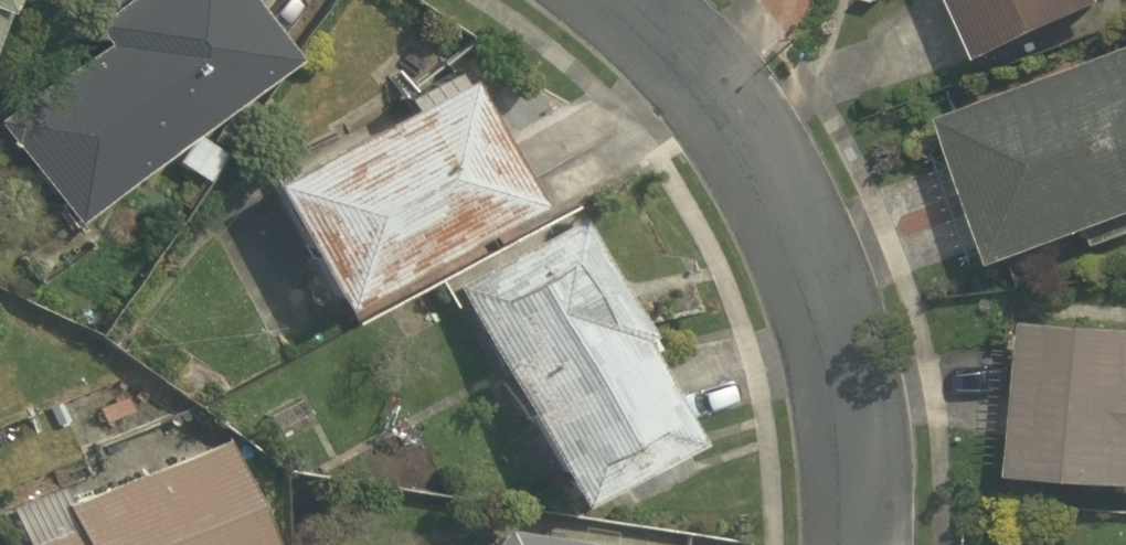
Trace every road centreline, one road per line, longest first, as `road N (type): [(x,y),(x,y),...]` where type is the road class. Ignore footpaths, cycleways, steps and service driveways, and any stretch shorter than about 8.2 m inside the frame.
road 1 (residential): [(854,544),(844,391),(823,304),(793,230),(743,137),(700,80),(621,0)]

